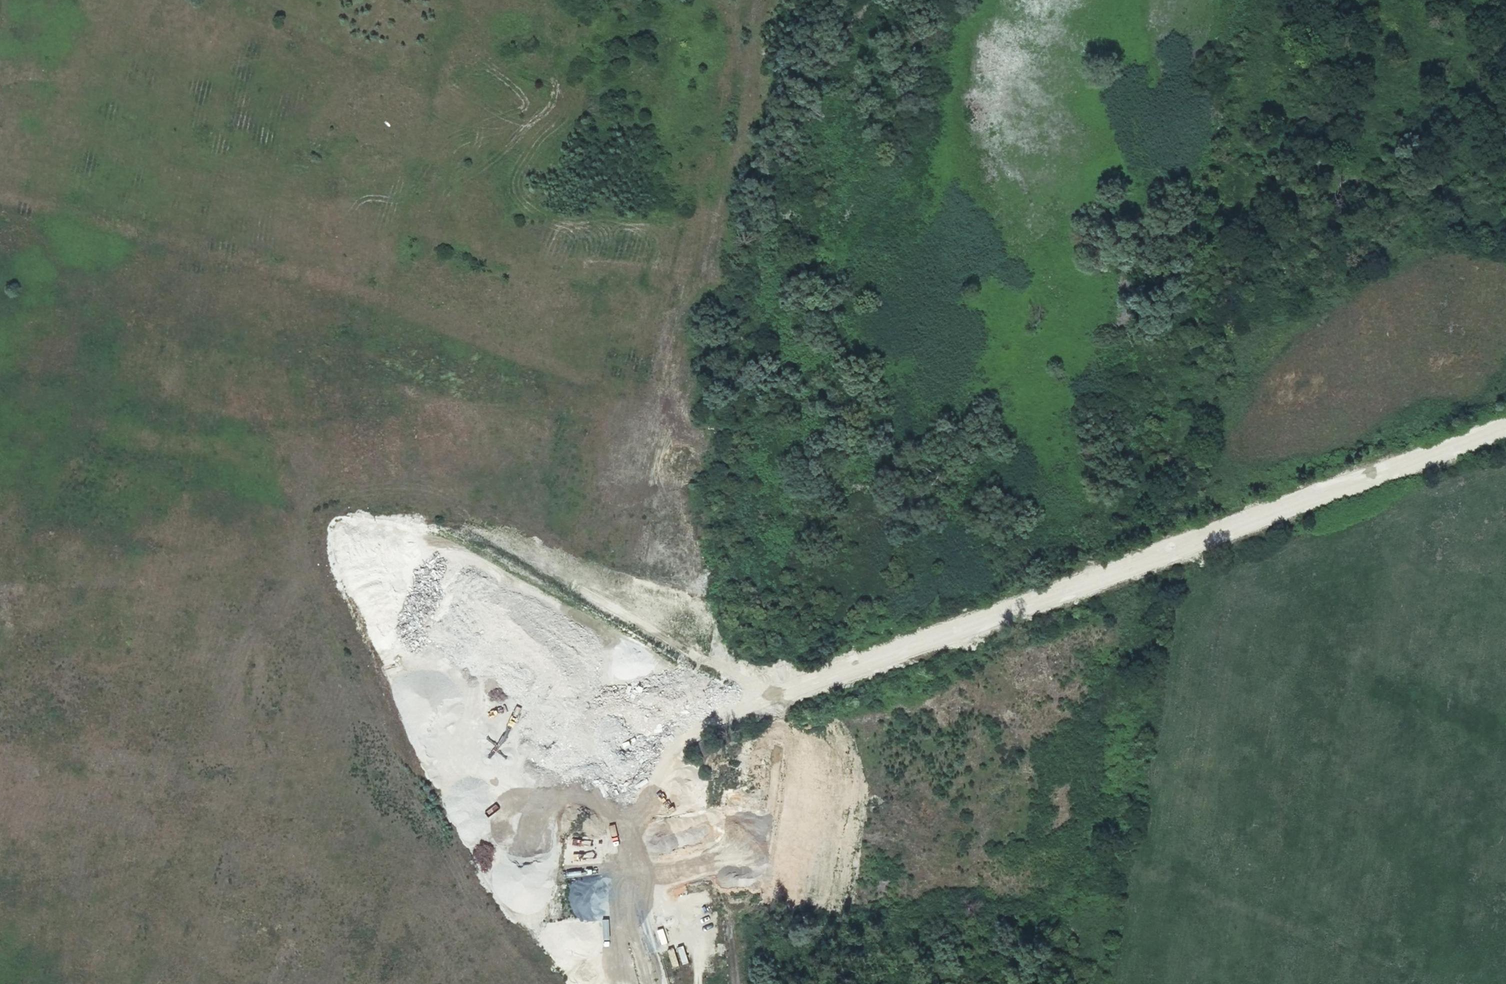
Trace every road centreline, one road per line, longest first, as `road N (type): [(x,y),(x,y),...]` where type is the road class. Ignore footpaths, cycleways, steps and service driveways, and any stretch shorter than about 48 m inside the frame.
road 1 (track): [(1505,417),(782,690),(708,708)]
road 2 (track): [(770,0),(704,279),(669,324)]

